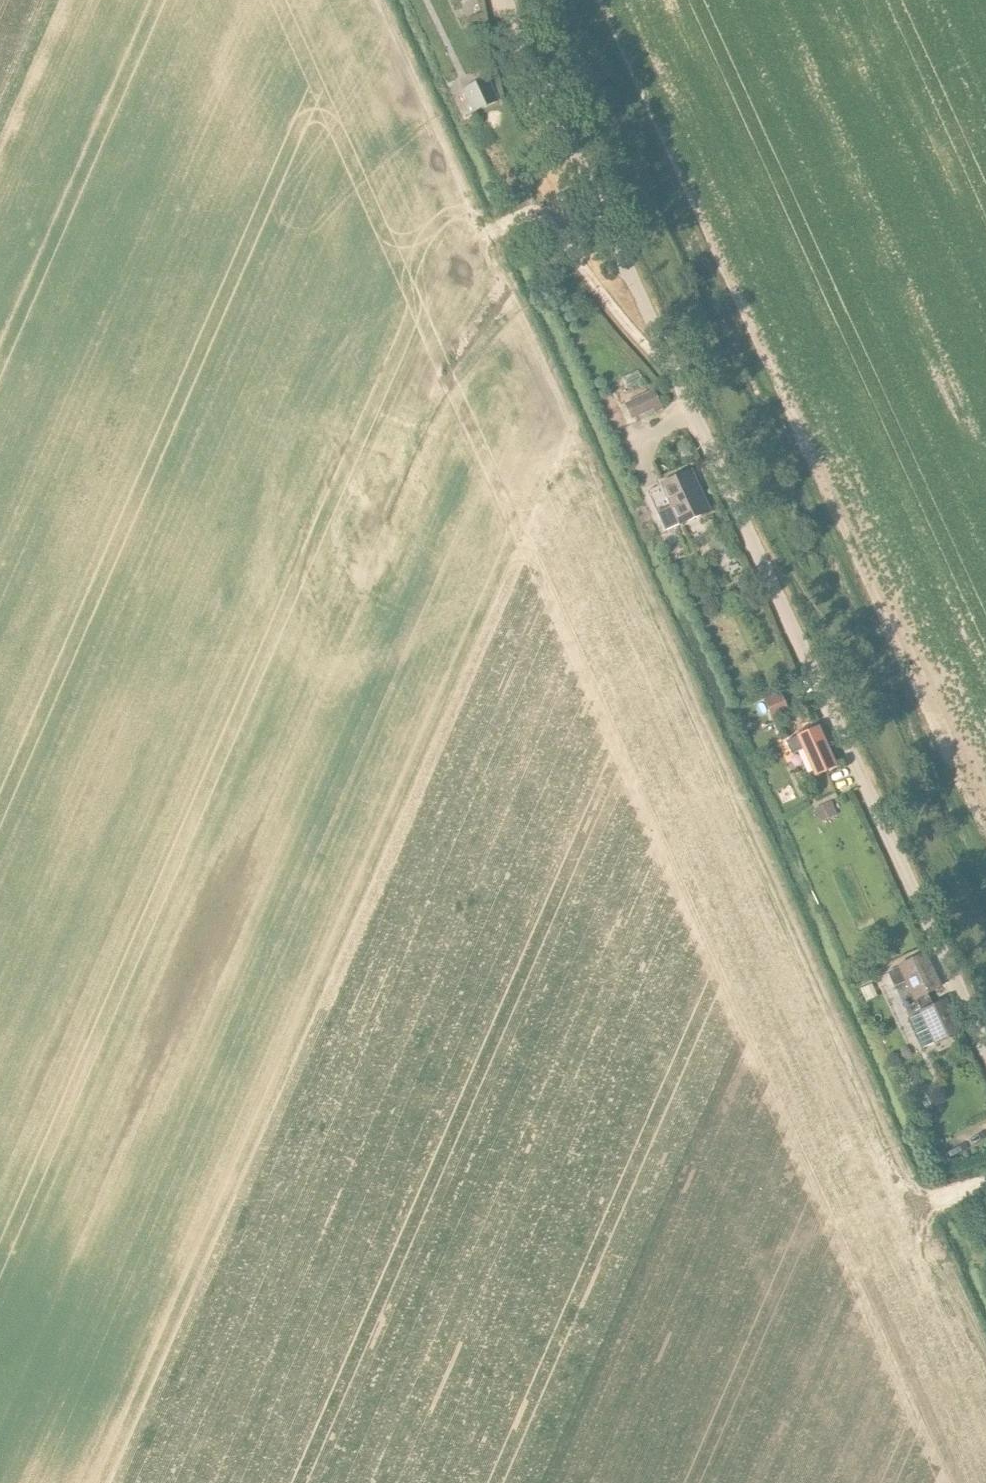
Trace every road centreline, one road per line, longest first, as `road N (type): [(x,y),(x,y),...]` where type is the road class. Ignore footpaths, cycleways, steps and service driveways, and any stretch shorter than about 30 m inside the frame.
road 1 (track): [(384,0),(985,1340)]
road 2 (unclassified): [(985,1049),(504,0)]
road 3 (track): [(489,229),(529,214),(546,220),(671,365)]

